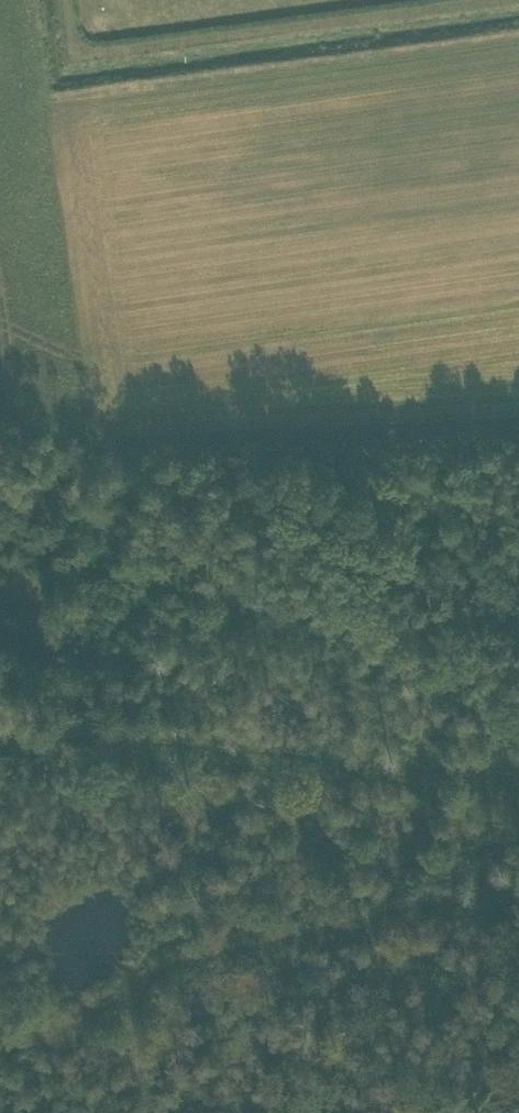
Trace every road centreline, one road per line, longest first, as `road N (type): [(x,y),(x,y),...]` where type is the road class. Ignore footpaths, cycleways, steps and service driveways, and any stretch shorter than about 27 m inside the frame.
road 1 (track): [(518,867),(166,935),(128,969),(115,1016),(0,1040)]

